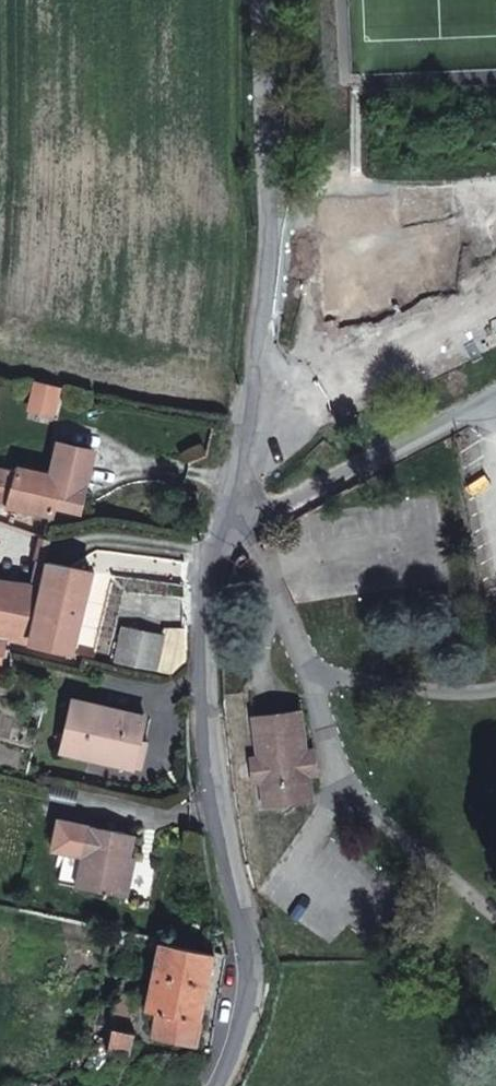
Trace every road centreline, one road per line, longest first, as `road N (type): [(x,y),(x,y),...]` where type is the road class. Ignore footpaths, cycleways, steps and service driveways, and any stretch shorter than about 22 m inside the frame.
road 1 (residential): [(229,535),(199,730),(247,1042),(214,1085)]
road 2 (residential): [(270,0),(282,255),(229,535)]
road 3 (residential): [(229,535),(495,398)]

